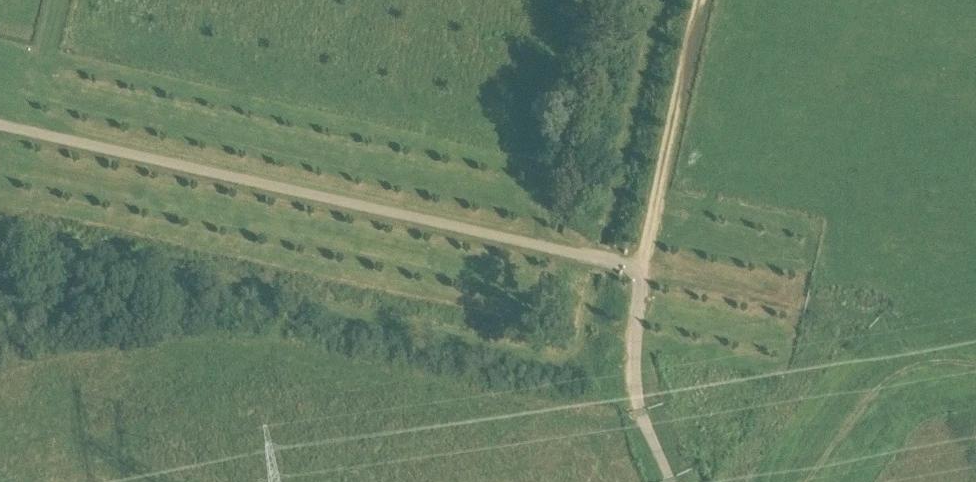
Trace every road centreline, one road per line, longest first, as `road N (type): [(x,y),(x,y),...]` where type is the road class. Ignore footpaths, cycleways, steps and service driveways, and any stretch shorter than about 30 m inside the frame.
road 1 (unclassified): [(674,481),(639,395),(641,271),(51,136)]
road 2 (track): [(894,376),(862,321),(807,302),(641,271),(701,0)]
road 3 (track): [(894,376),(806,481)]

